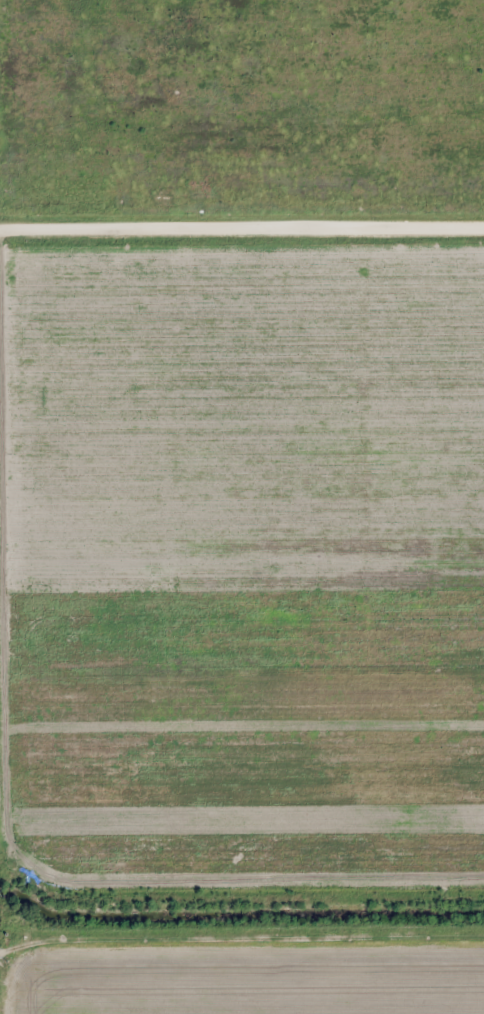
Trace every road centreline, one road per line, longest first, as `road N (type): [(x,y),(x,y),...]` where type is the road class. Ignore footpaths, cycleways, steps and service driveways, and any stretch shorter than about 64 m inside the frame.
road 1 (residential): [(0,230),(483,227)]

